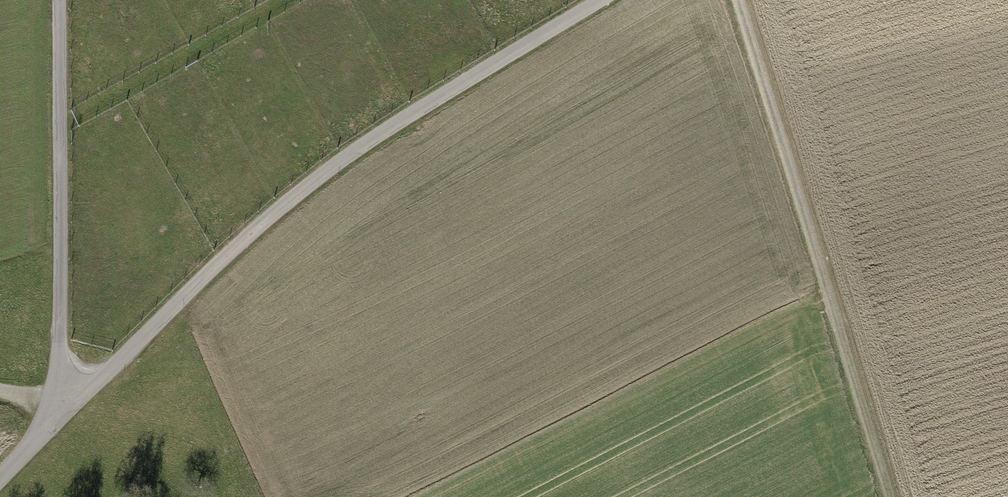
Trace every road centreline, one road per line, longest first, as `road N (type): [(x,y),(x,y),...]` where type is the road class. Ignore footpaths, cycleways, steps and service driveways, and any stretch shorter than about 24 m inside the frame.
road 1 (unclassified): [(65,405),(363,150),(601,0)]
road 2 (track): [(738,0),(884,496)]
road 3 (unclassified): [(65,405),(62,0)]

